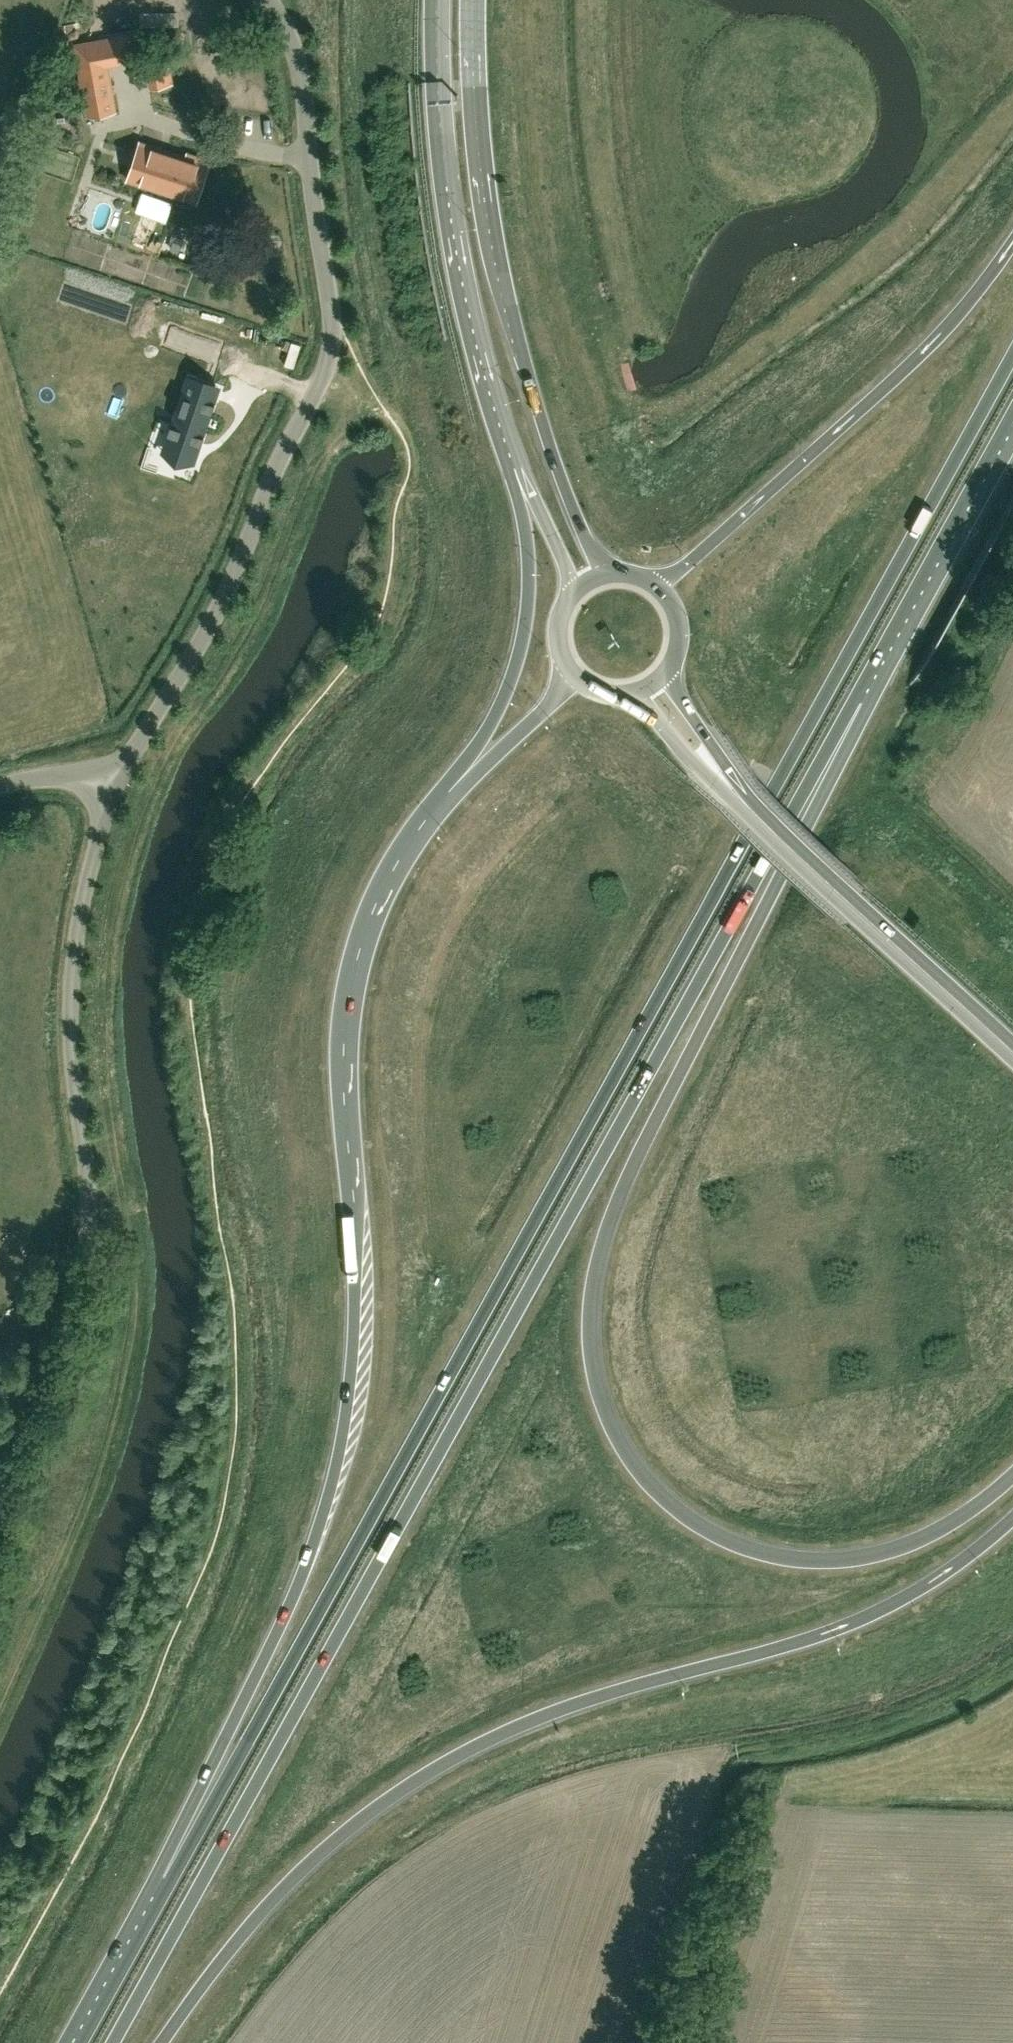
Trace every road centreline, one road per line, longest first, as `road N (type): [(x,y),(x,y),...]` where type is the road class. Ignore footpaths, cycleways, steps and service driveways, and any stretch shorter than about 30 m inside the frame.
road 1 (trunk): [(1012,354),(168,1884)]
road 2 (trunk): [(114,2042),(855,700)]
road 3 (trunk): [(1012,1478),(937,1535),(882,1556),(817,1564),(758,1557),(681,1517),(635,1471),(594,1377),(589,1332),(599,1262),(637,1162),(735,970),(855,700)]
road 4 (trunk): [(437,805),(398,855),(360,931),(340,1016),(354,1321),(333,1488),(297,1592),(225,1737),(168,1884)]
road 5 (trunk): [(161,2042),(254,1921),(385,1804),(524,1728),(873,1617),(929,1584),(1012,1518)]
road 6 (unclassified): [(113,790),(224,604),(329,363),(333,314),(301,82),(292,35),(270,0)]
road 7 (unclassified): [(0,1538),(88,1236),(71,1003),(87,889),(113,790)]
road 8 (primary): [(607,575),(573,510),(519,343),(479,130),(476,0)]
road 9 (primary): [(648,688),(715,769),(1012,1053)]
road 10 (trunk): [(1012,244),(943,333),(657,588)]
road 11 (primary): [(439,0),(450,218),(479,353),(509,439)]
road 12 (trunk): [(509,439),(526,548),(524,626),(507,689),(437,805)]
road 13 (trunk): [(855,700),(1012,413)]
road 14 (trunk): [(576,678),(437,805)]
road 15 (trunk): [(168,1884),(81,2042)]
road 16 (primary): [(509,439),(576,591)]

